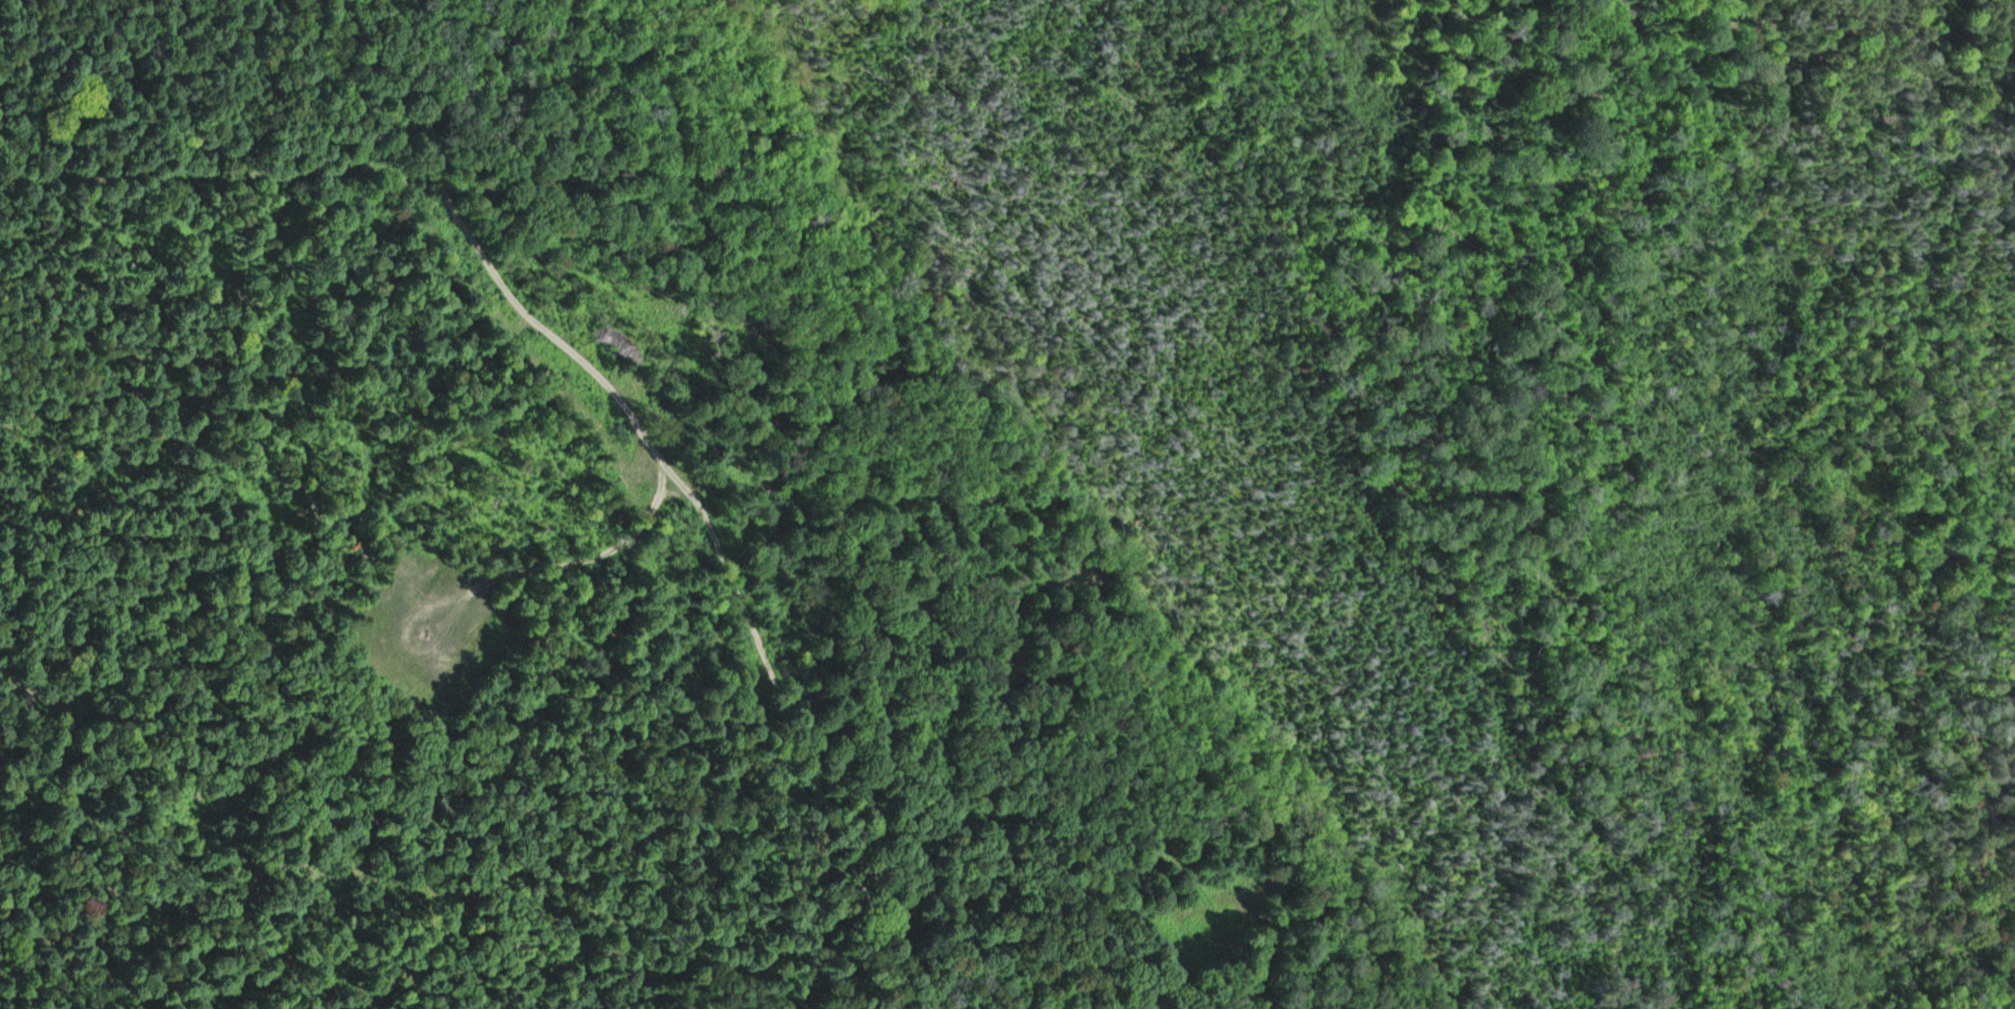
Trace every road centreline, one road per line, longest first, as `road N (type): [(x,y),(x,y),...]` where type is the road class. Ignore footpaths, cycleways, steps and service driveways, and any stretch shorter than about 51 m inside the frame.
road 1 (track): [(371,0),(397,34),(444,197),(502,293),(602,384),(705,520),(804,807),(909,1008)]

